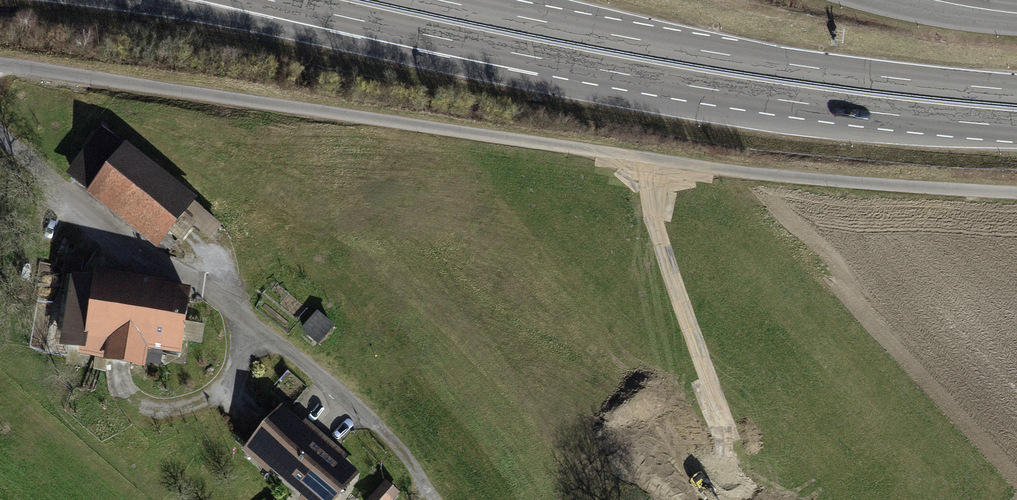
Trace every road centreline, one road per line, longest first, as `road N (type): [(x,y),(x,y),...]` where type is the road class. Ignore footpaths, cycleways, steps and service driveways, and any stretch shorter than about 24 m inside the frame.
road 1 (trunk): [(358,20),(795,102),(1016,126)]
road 2 (trunk): [(1016,90),(702,51),(438,0)]
road 3 (trunk): [(167,0),(358,20)]

